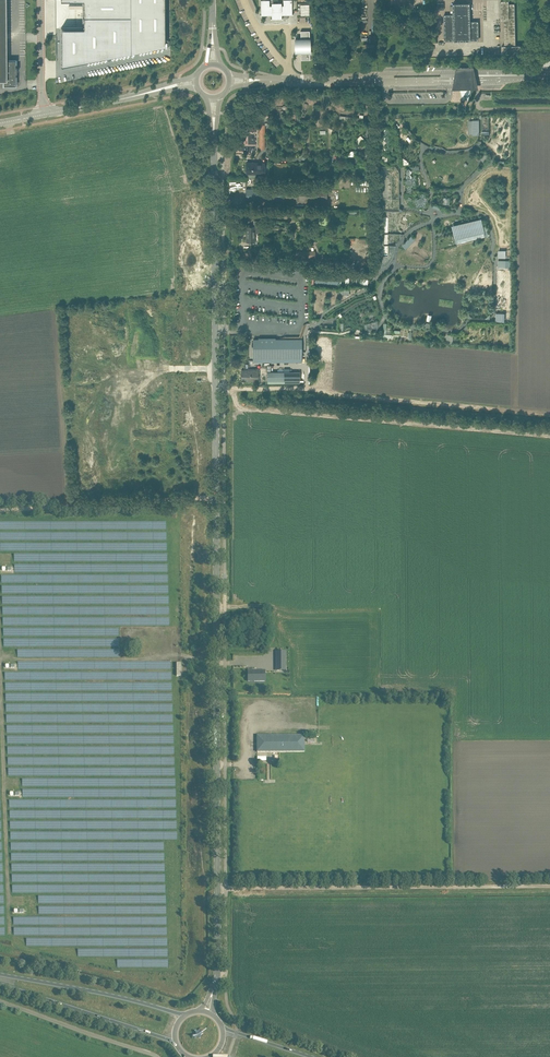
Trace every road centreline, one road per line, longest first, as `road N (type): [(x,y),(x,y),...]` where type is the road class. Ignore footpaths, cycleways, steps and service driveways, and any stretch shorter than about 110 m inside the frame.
road 1 (tertiary): [(217,888),(213,97)]
road 2 (unclassified): [(217,888),(549,886)]
road 3 (track): [(0,510),(216,498)]
road 4 (primary): [(186,1015),(0,975)]
road 5 (primary): [(0,983),(177,1043)]
road 6 (unclassified): [(157,1056),(0,1002)]
road 7 (tertiary): [(44,115),(196,81)]
road 8 (unclassified): [(327,79),(480,76)]
road 9 (unclassified): [(480,76),(327,79)]

